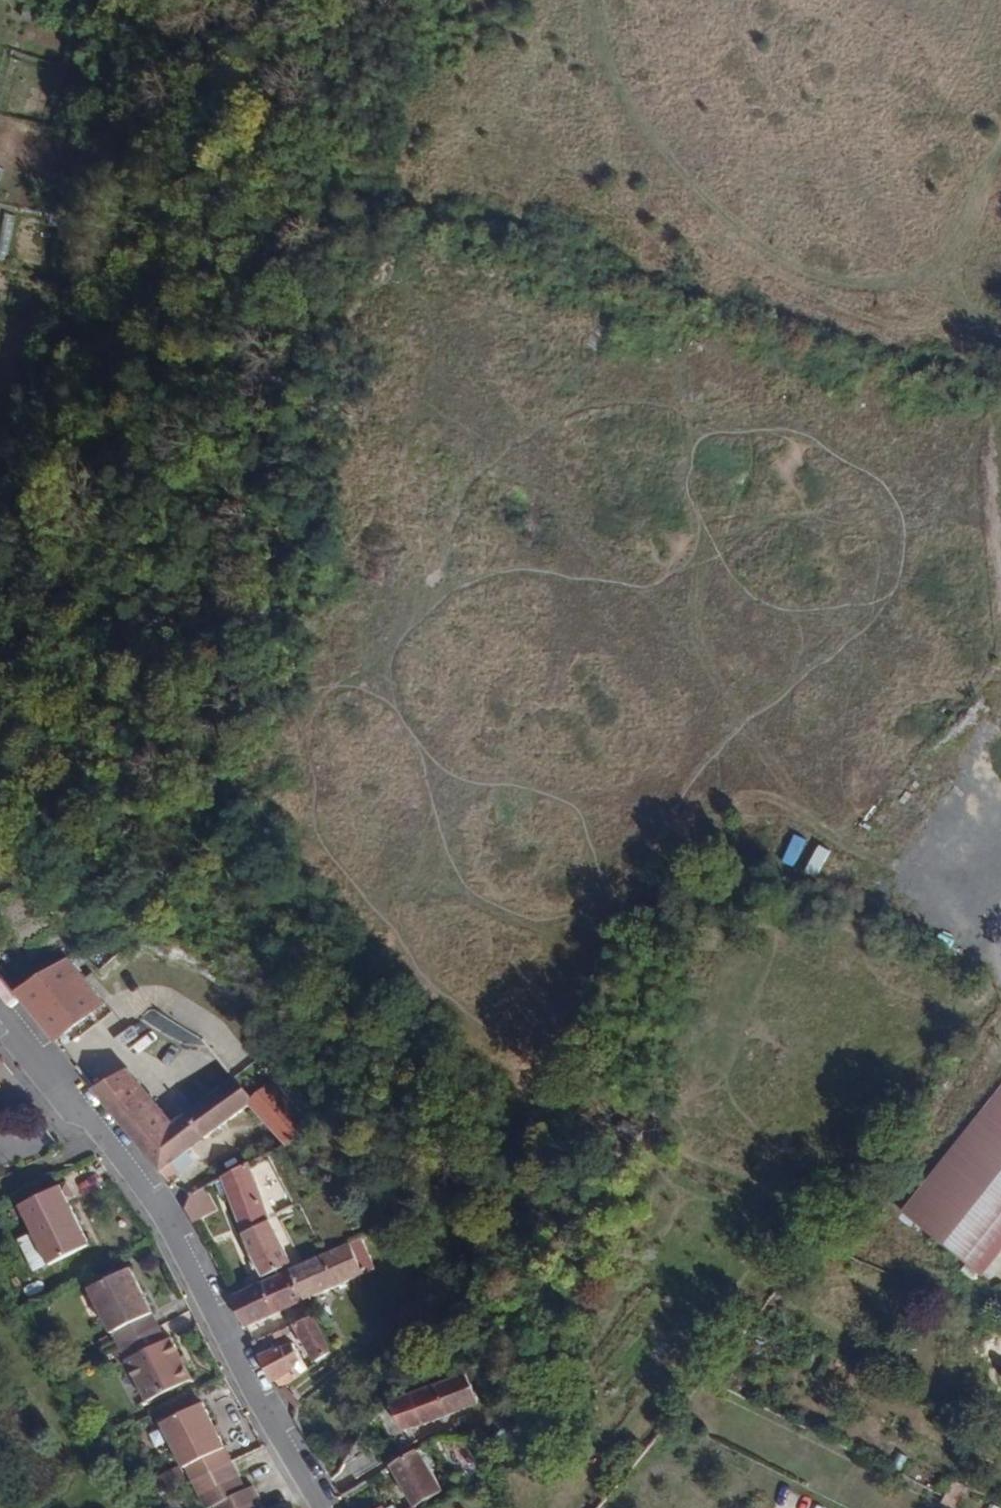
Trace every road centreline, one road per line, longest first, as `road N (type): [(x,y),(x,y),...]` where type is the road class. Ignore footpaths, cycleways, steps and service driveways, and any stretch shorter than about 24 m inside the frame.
road 1 (residential): [(323,1507),(176,1237),(0,1006)]
road 2 (track): [(0,511),(64,306),(89,0)]

